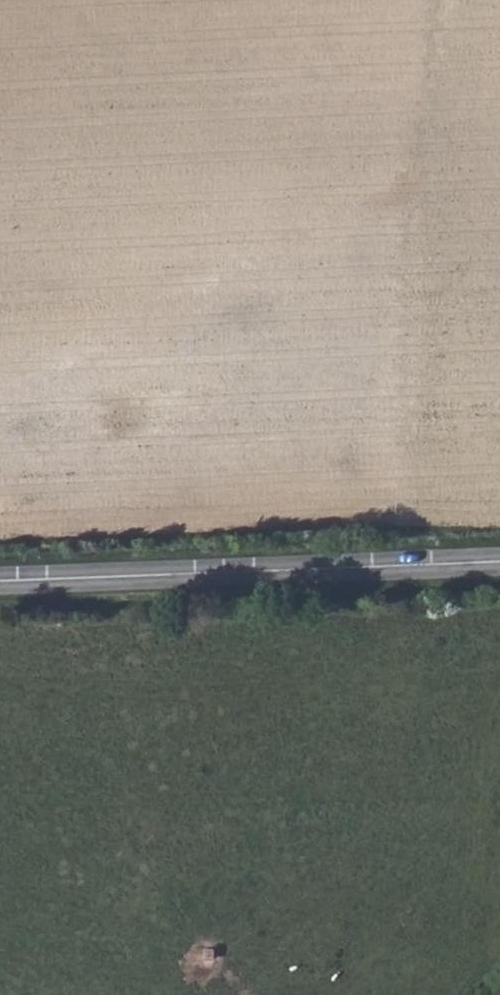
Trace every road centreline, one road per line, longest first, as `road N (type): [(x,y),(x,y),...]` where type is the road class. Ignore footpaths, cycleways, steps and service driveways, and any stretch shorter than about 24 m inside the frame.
road 1 (secondary): [(0,580),(499,561)]

